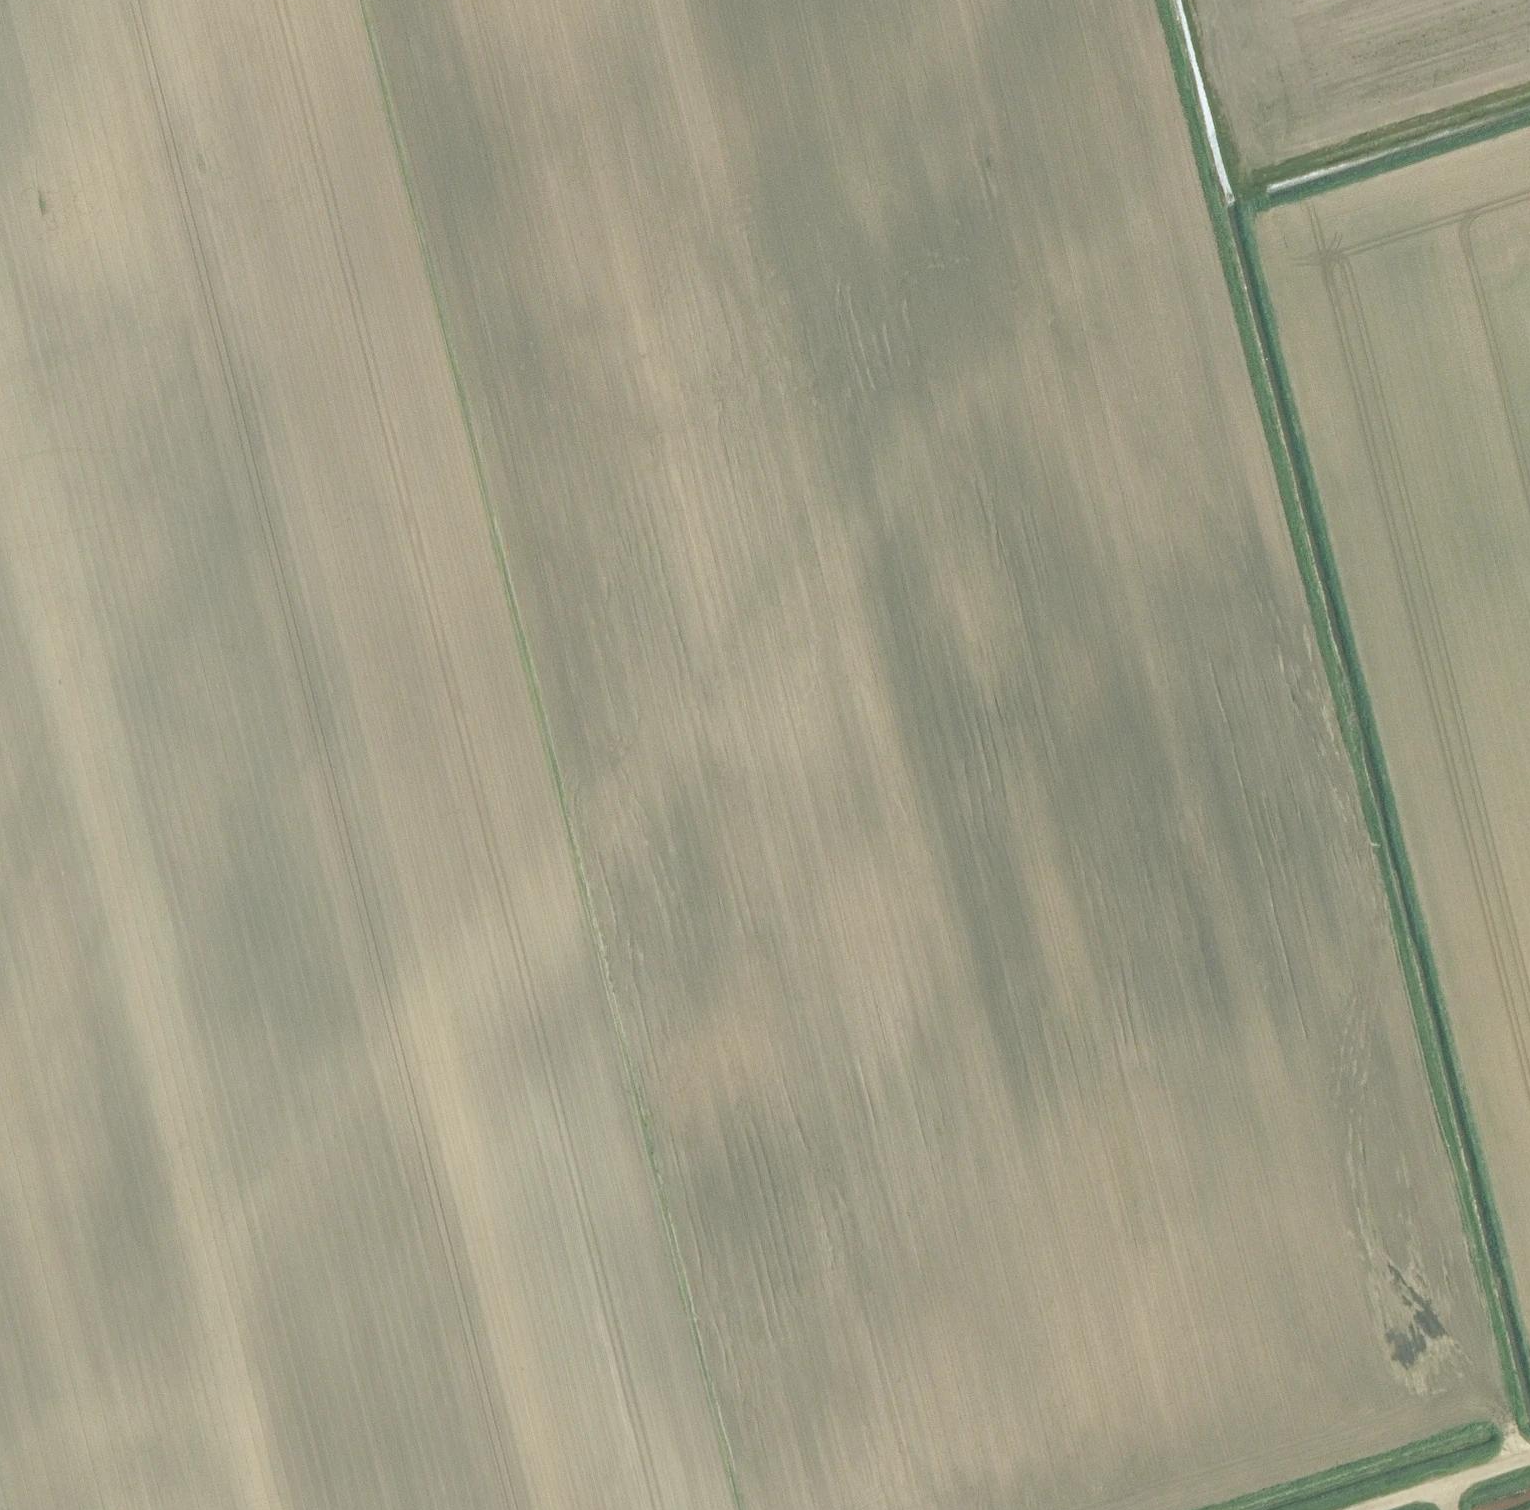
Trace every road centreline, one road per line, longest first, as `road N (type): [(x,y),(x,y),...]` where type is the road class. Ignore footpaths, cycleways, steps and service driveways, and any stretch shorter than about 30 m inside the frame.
road 1 (unclassified): [(1529,1460),(1371,1509)]

